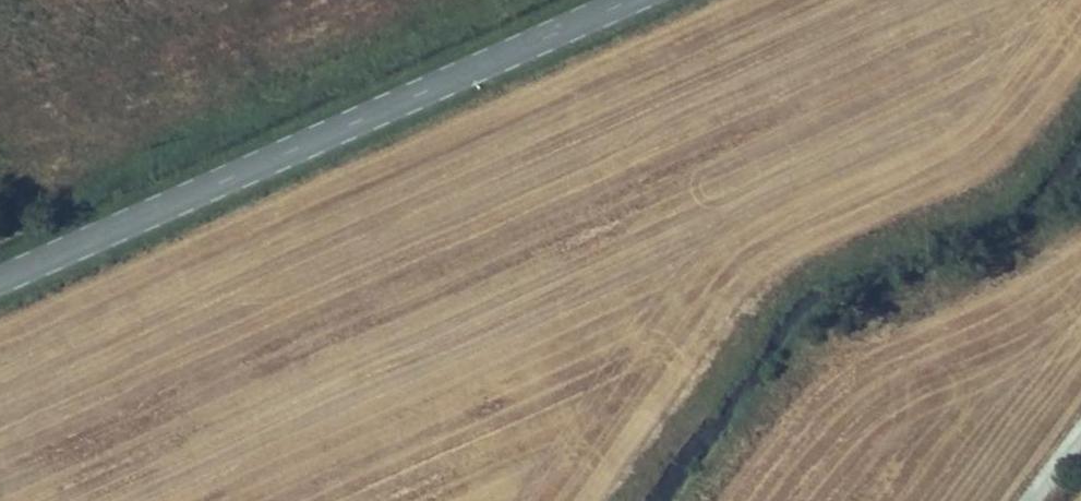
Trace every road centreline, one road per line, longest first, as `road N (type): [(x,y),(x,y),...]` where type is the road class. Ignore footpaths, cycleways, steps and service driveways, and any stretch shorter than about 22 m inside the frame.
road 1 (secondary): [(630,0),(0,281)]

